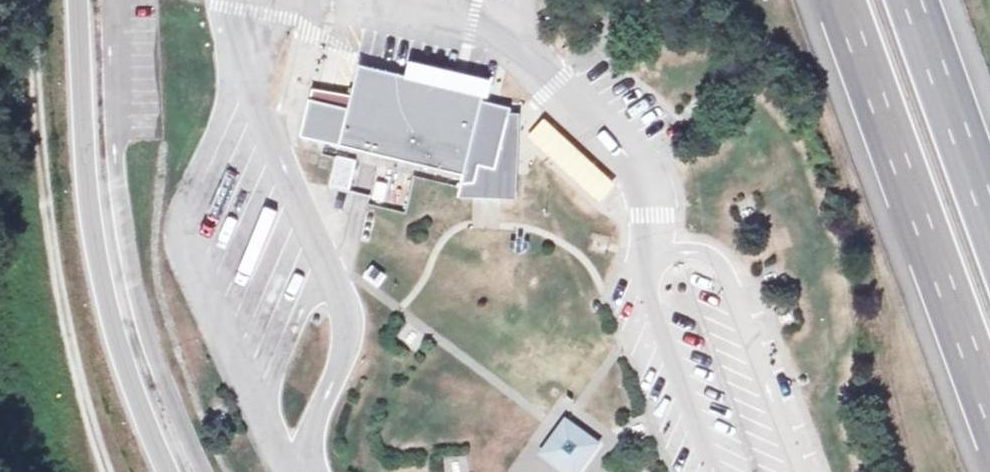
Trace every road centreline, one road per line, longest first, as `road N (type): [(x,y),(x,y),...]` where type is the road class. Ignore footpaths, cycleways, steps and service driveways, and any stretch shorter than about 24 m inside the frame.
road 1 (motorway): [(77,0),(98,261),(119,345),(171,471)]
road 2 (motorway): [(840,0),(989,409)]
road 3 (motorway): [(989,213),(913,0)]

